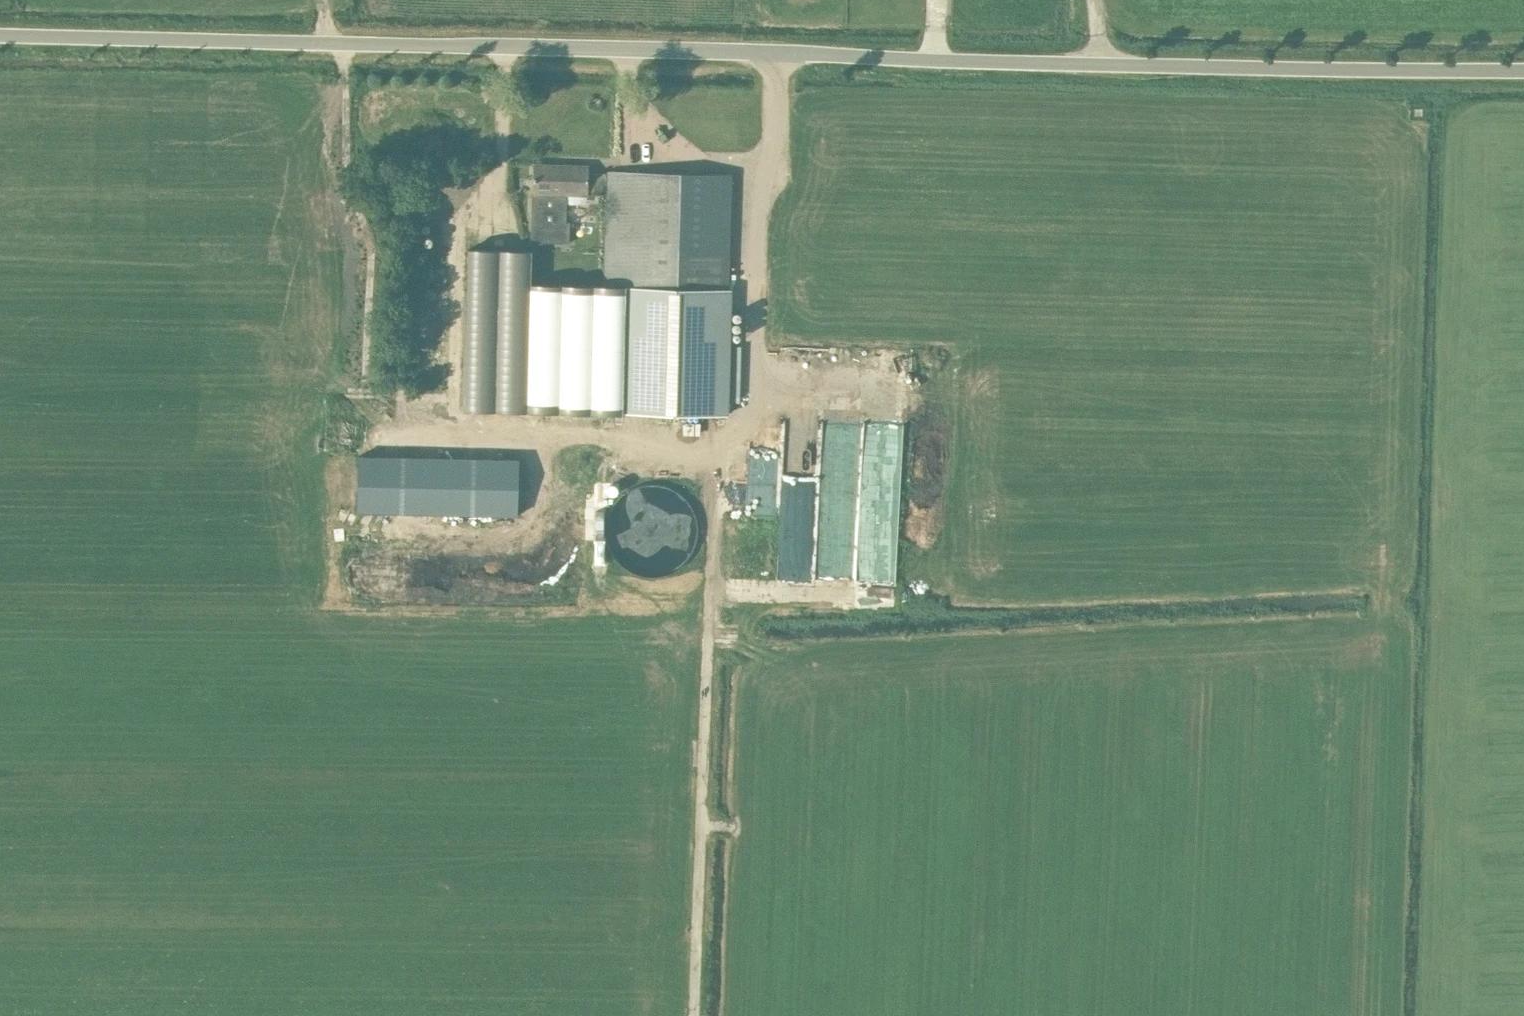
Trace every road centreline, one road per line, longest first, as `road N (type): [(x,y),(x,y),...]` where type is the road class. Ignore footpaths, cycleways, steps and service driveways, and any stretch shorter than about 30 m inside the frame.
road 1 (unclassified): [(1523,73),(0,38)]

